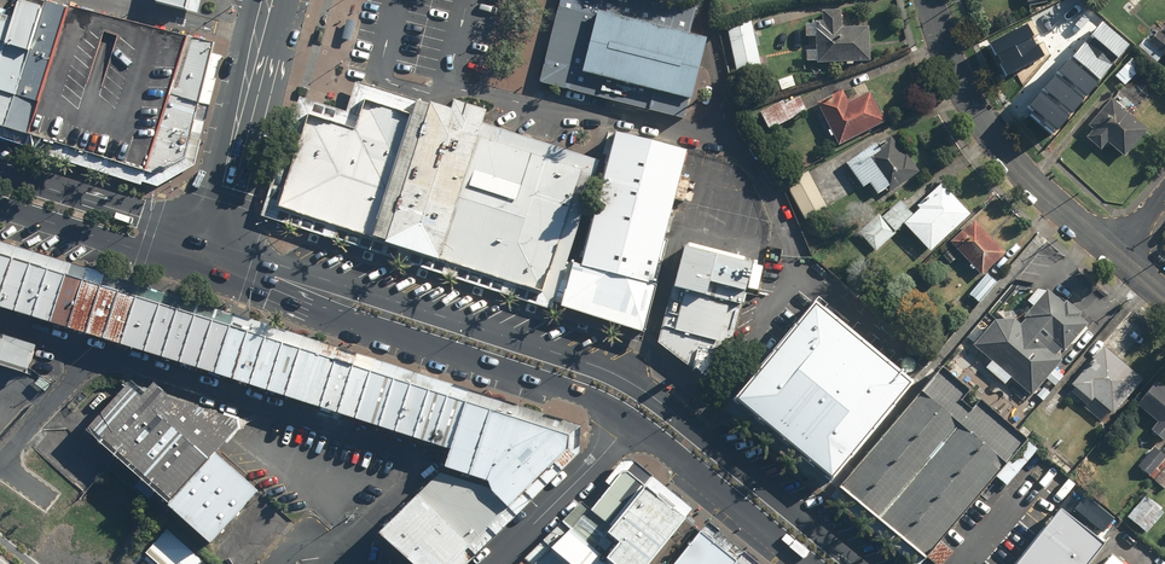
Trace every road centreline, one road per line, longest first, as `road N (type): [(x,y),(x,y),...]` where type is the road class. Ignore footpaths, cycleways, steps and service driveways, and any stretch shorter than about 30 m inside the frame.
road 1 (tertiary): [(202,239),(605,369),(645,392),(862,563)]
road 2 (tertiary): [(632,422),(573,390),(195,269)]
road 3 (residential): [(1112,251),(1026,177),(987,132),(962,89),(930,0)]
road 4 (tertiary): [(202,239),(265,0)]
road 5 (tertiary): [(805,563),(632,422)]
road 6 (tertiary): [(0,172),(202,239)]
road 7 (tertiary): [(195,269),(0,208)]
road 8 (residential): [(495,563),(632,422)]

